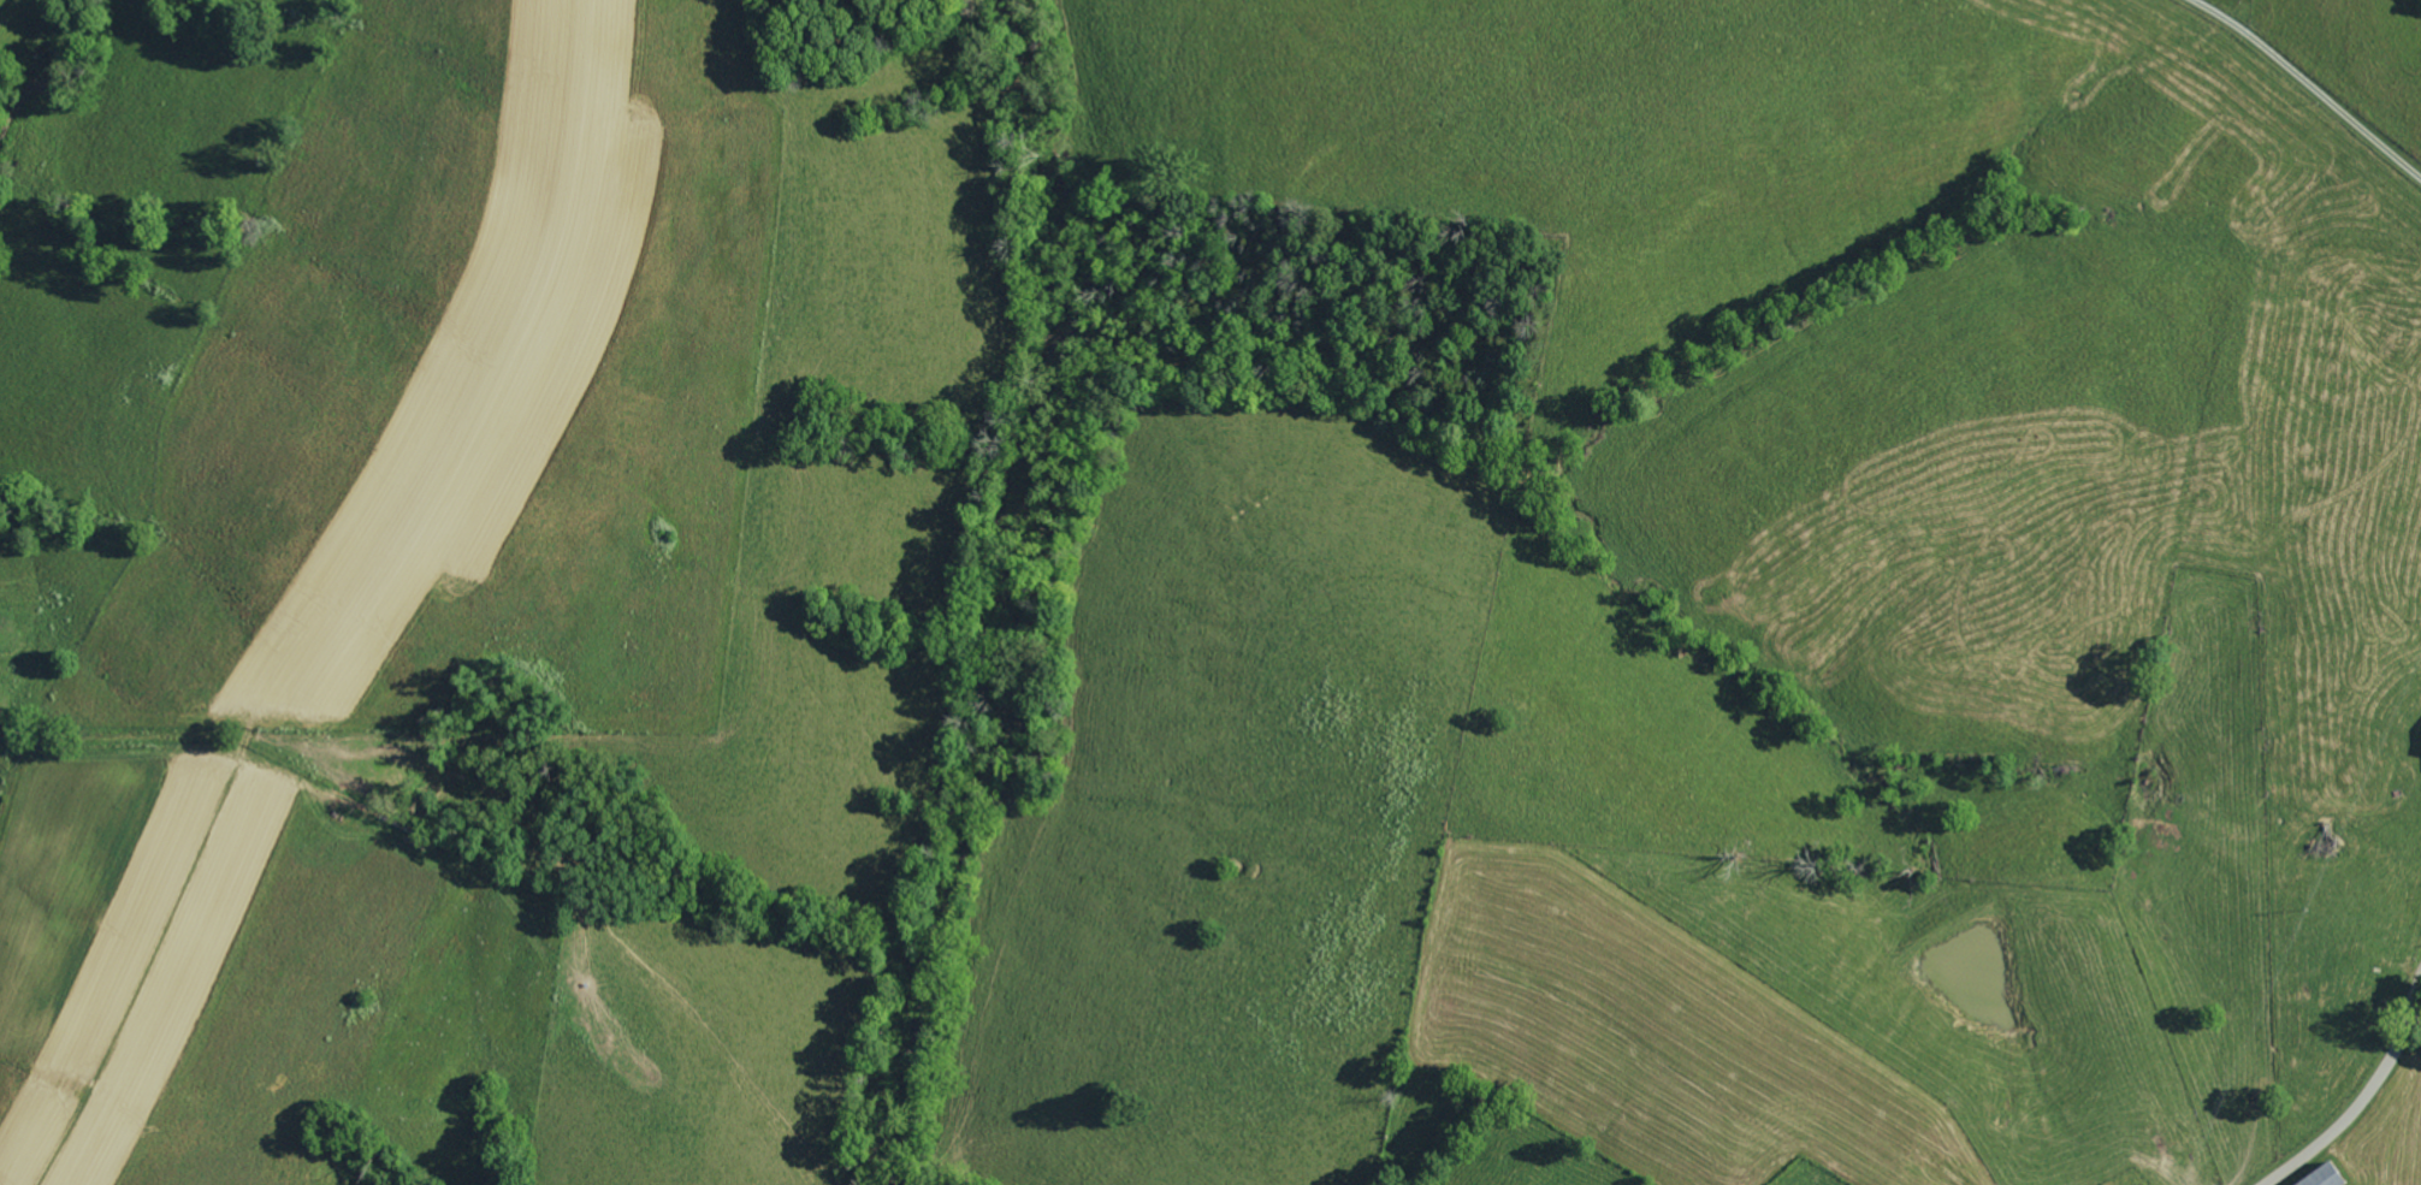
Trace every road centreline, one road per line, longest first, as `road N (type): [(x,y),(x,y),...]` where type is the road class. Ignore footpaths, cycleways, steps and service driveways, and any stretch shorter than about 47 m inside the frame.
road 1 (residential): [(2239,1184),(2299,1143),(2362,1071),(2393,1008),(2420,920)]
road 2 (residential): [(2420,184),(2180,0)]

